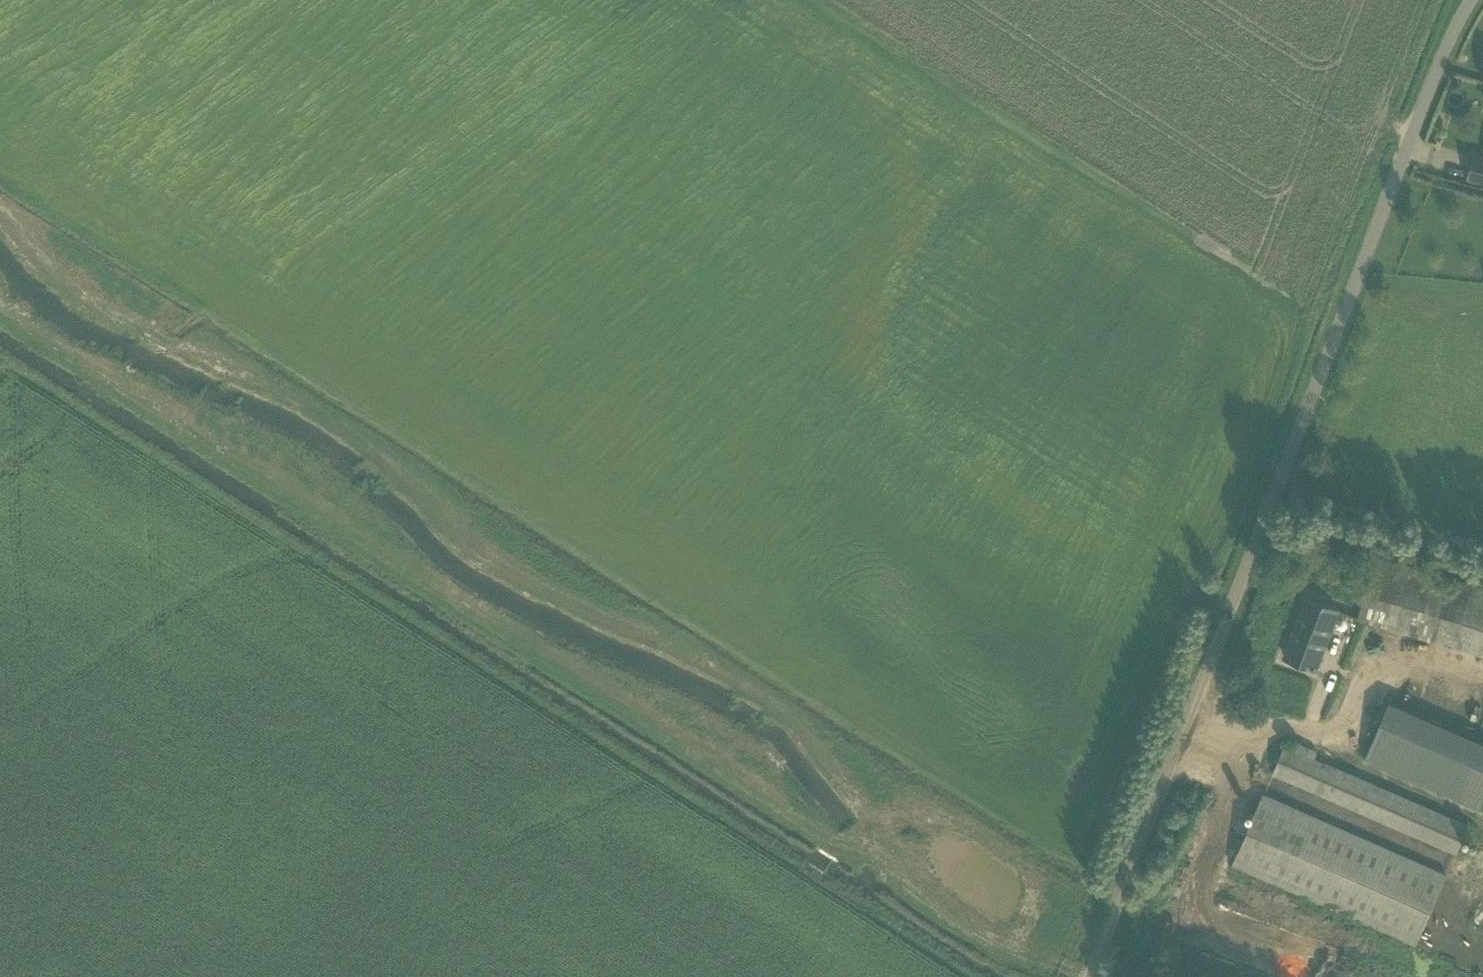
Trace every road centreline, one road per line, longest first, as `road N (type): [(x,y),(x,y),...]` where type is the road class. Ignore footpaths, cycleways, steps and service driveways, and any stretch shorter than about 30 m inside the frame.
road 1 (unclassified): [(1092,976),(1433,79),(1473,0)]

